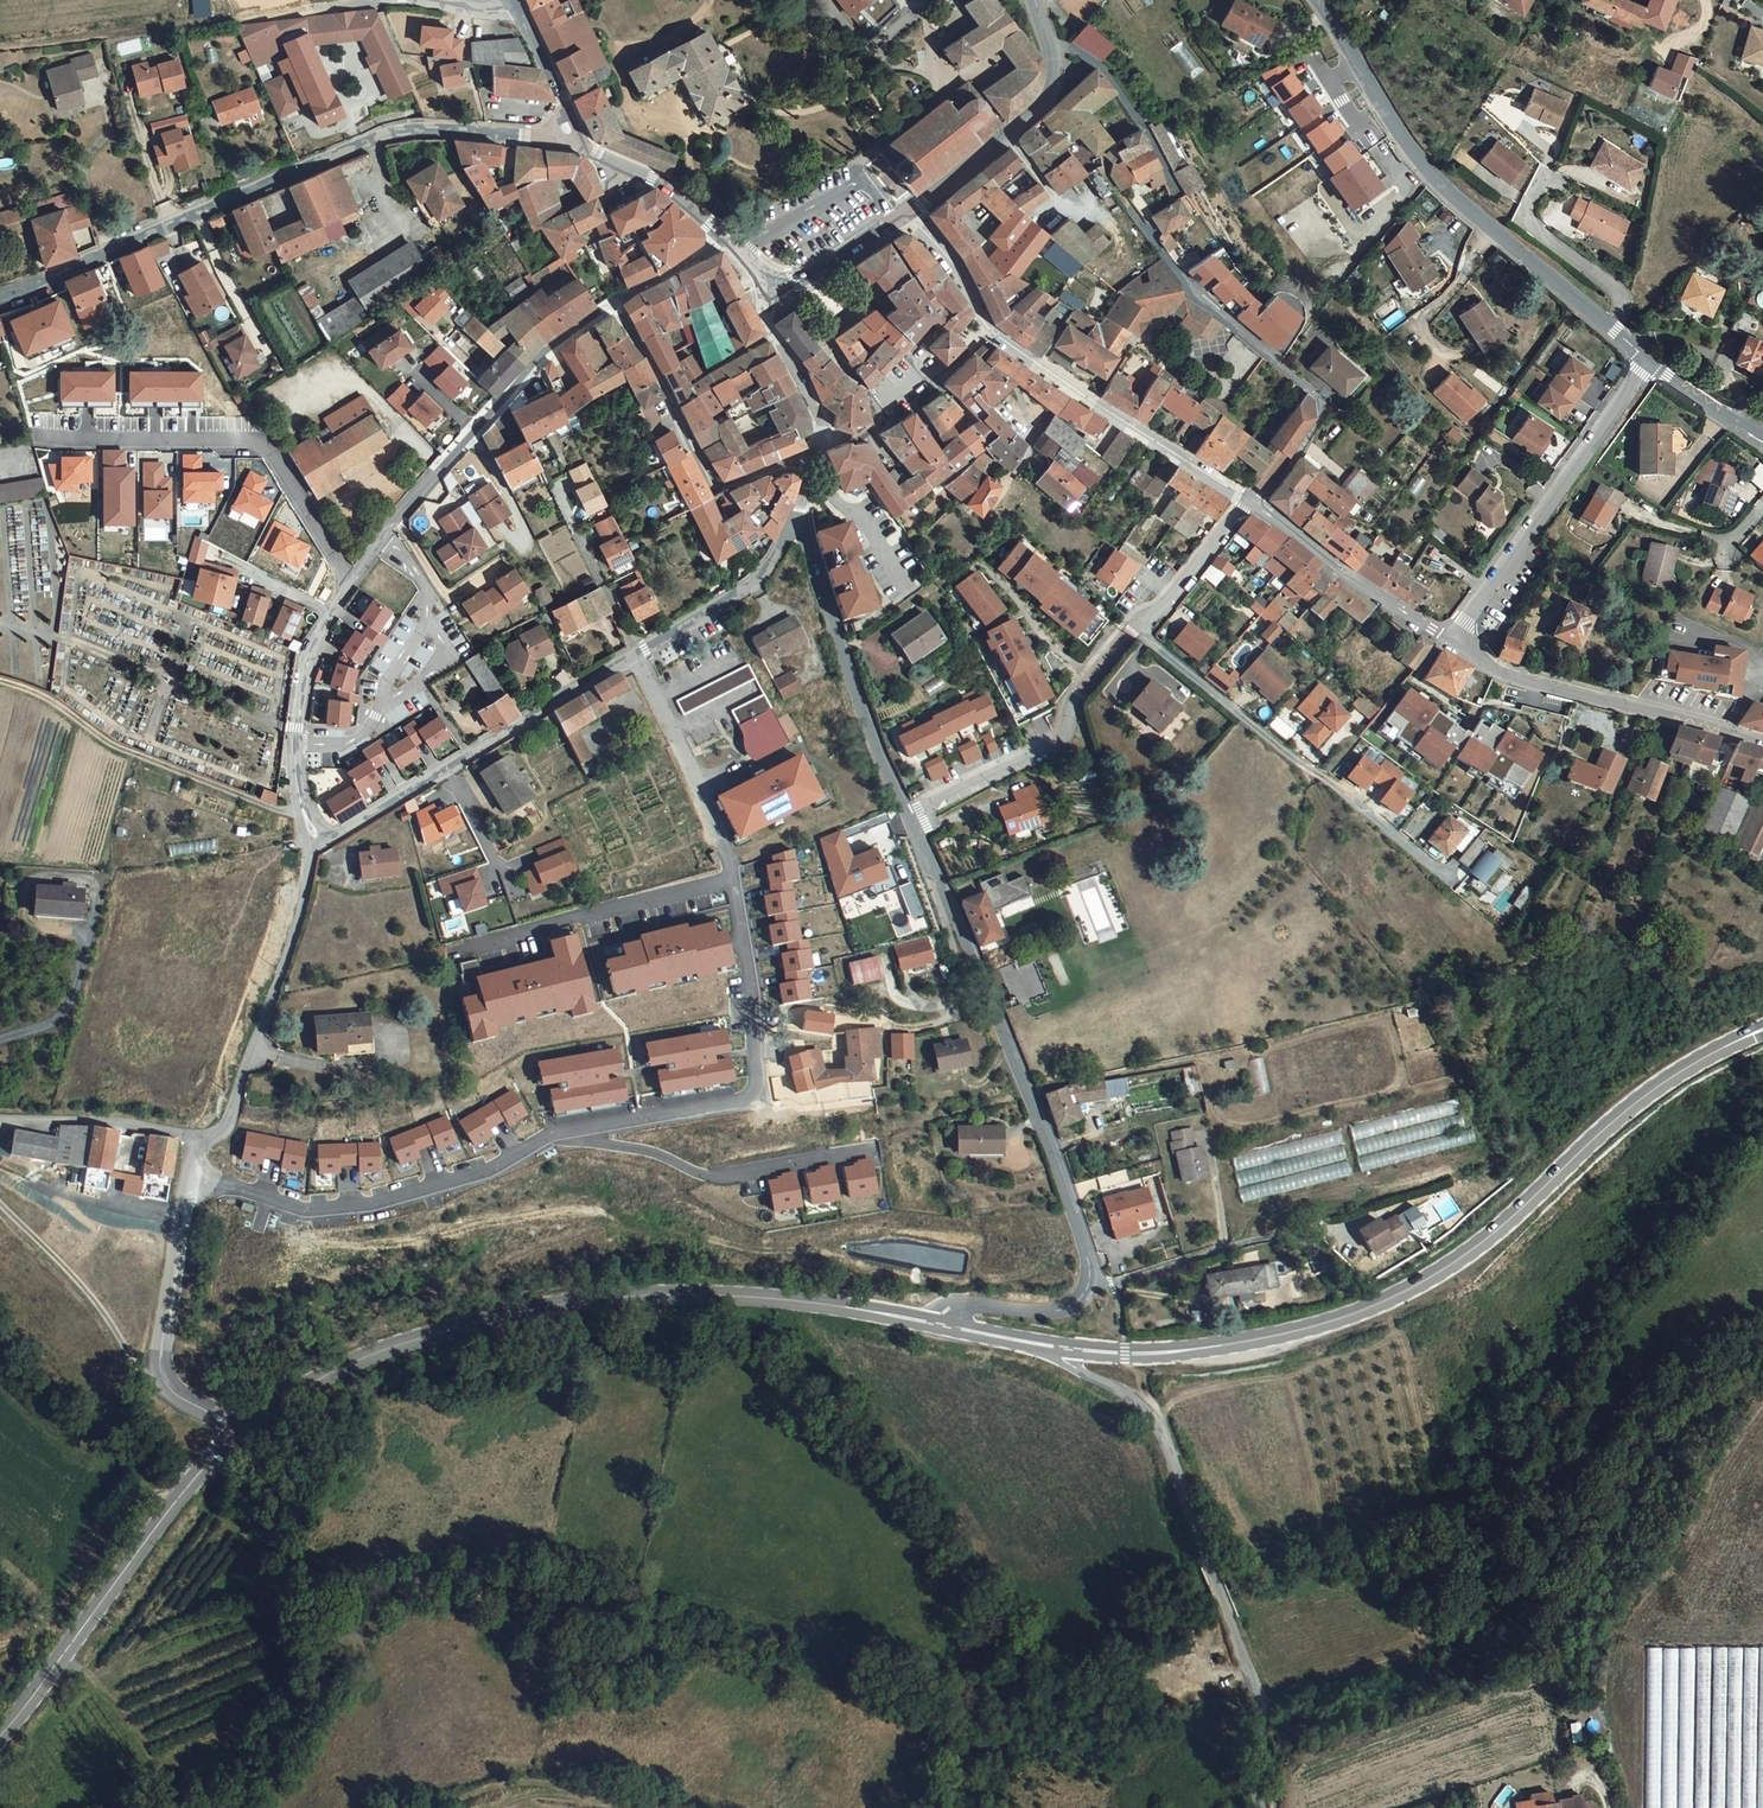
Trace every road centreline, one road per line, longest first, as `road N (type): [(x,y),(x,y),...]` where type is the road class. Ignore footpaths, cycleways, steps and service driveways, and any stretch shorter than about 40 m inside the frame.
road 1 (secondary): [(1762,1028),(1661,1083),(1486,1237),(1401,1293),(1338,1319),(1244,1341),(1145,1353),(1063,1347)]
road 2 (secondary): [(940,1325),(851,1307),(707,1294),(545,1306),(337,1369),(236,1434)]
road 3 (tertiary): [(585,149),(459,129),(408,130),(260,181),(0,295)]
road 4 (unclassified): [(1260,1807),(1258,1714),(1161,1432),(1123,1392),(1062,1359),(1063,1347)]
road 5 (residential): [(909,815),(1056,1158),(1092,1280)]
road 6 (residential): [(1247,501),(1264,496),(1328,404),(1192,291),(1110,182),(1106,160)]
road 7 (residential): [(911,213),(958,269),(987,332),(1247,501)]
road 8 (tertiary): [(1611,326),(1437,181),(1315,0)]
road 9 (residential): [(556,1133),(733,1102),(754,1091),(754,989),(733,873)]
road 10 (residential): [(1131,630),(1453,881)]
road 11 (residential): [(37,436),(267,444),(352,582)]
road 12 (secondary): [(236,1434),(0,1736)]
road 13 (residential): [(192,1179),(304,1210),(358,1207),(484,1171),(556,1133)]
road 14 (unclassified): [(318,842),(638,654)]
road 15 (residential): [(1651,362),(1453,640)]
road 16 (track): [(301,814),(115,746),(56,703),(0,682)]
road 17 (residential): [(1453,640),(1503,671),(1762,741)]
road 18 (unclassified): [(318,842),(221,1127),(201,1141)]
road 19 (residential): [(556,1133),(647,1151),(709,1175),(869,1152)]
road 20 (unclassified): [(613,304),(719,486),(818,451)]
road 21 (residential): [(795,527),(805,532),(877,750),(909,815)]
road 22 (residential): [(909,815),(1056,740),(1077,698),(1131,630)]
road 23 (unclassified): [(192,1179),(161,1378),(170,1394),(236,1434)]
road 24 (residential): [(454,950),(733,873)]
road 25 (residential): [(1247,501),(1453,640)]
road 26 (track): [(161,1378),(137,1366),(84,1287),(0,1203)]
road 27 (residential): [(733,873),(638,654)]
road 28 (unclassified): [(328,614),(296,720),(301,814),(318,842)]
road 29 (residential): [(613,304),(536,359),(444,466)]
road 30 (residential): [(1092,1280),(1118,1284),(1224,1248),(1319,1231)]
road 31 (tertiary): [(911,213),(1042,99),(1048,45)]
road 32 (residential): [(1048,45),(1100,66),(1180,193)]
road 33 (unclassified): [(638,654),(762,577),(795,527)]
road 34 (unclassified): [(201,1141),(58,1116),(0,1117)]
road 35 (residential): [(1549,180),(1529,202),(1527,216),(1618,293),(1621,314),(1611,326)]
road 36 (unclassified): [(772,280),(764,317),(821,419),(818,451)]
road 37 (residential): [(1092,1280),(1087,1294),(1061,1310),(954,1304),(940,1325)]
road 38 (residential): [(1247,501),(1162,607),(1131,630)]
road 39 (tertiary): [(725,238),(665,185),(585,149)]
road 40 (tertiary): [(585,149),(512,6)]
road 41 (tertiary): [(772,280),(807,276),(911,213)]
road 42 (residential): [(444,466),(352,582)]
road 43 (tertiary): [(1762,441),(1651,362)]
road 44 (residential): [(725,238),(613,304)]
road 45 (secondary): [(1063,1347),(940,1325)]

